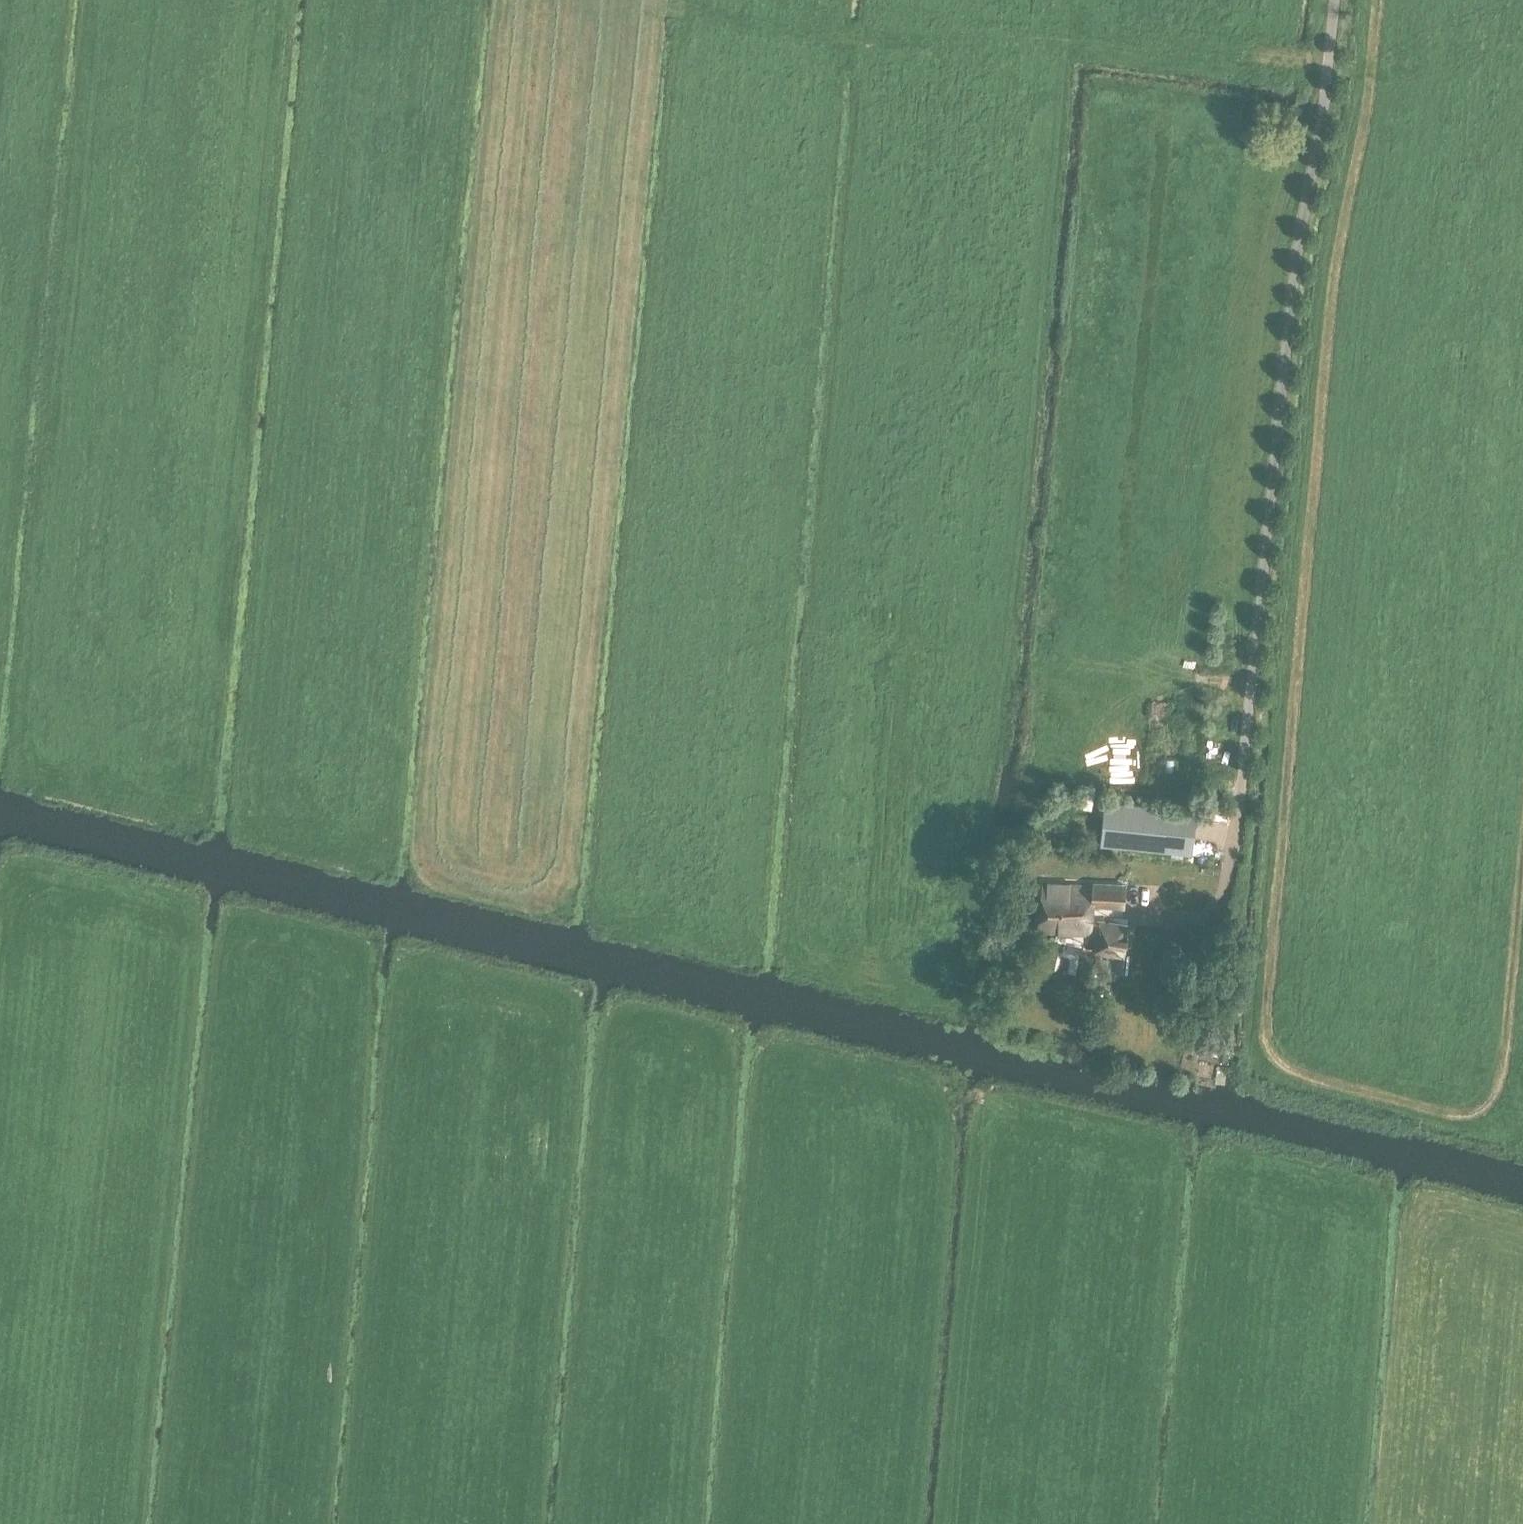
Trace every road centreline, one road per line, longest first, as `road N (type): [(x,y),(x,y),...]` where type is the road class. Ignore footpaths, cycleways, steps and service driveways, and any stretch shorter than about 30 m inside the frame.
road 1 (track): [(1431,0),(1360,68),(1331,63)]

